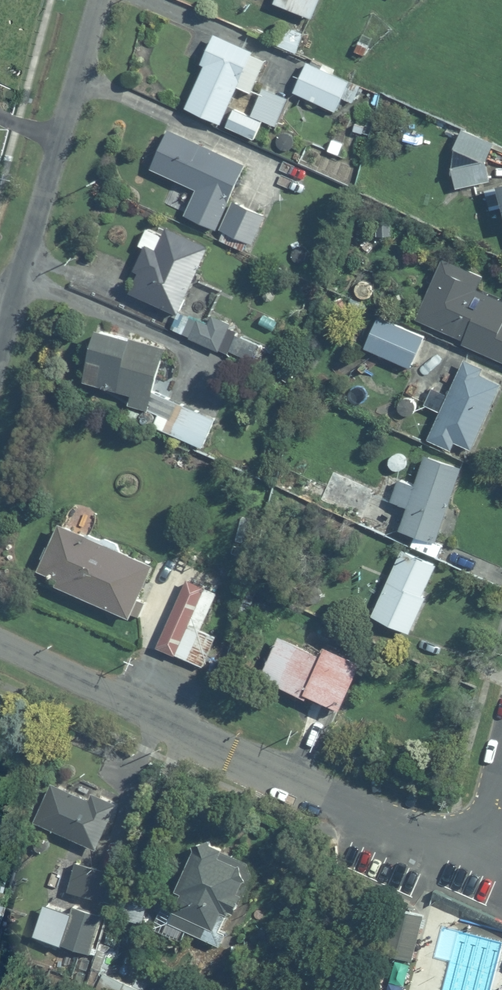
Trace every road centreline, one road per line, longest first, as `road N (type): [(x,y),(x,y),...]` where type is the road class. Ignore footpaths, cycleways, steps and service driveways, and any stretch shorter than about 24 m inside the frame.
road 1 (residential): [(0,639),(488,866),(501,813)]
road 2 (residential): [(0,353),(98,0)]

